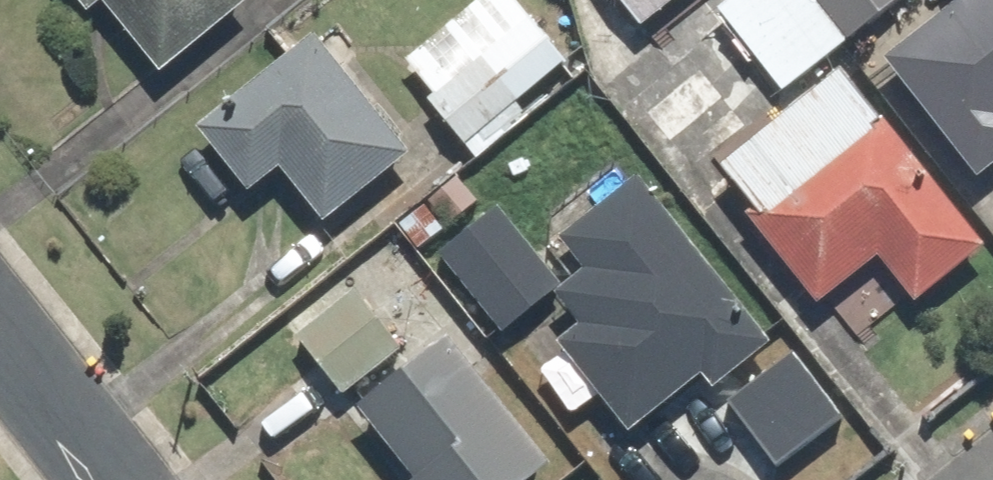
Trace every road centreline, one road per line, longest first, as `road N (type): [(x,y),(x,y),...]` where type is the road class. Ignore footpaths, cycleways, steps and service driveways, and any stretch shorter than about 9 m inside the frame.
road 1 (residential): [(0,345),(110,479)]

